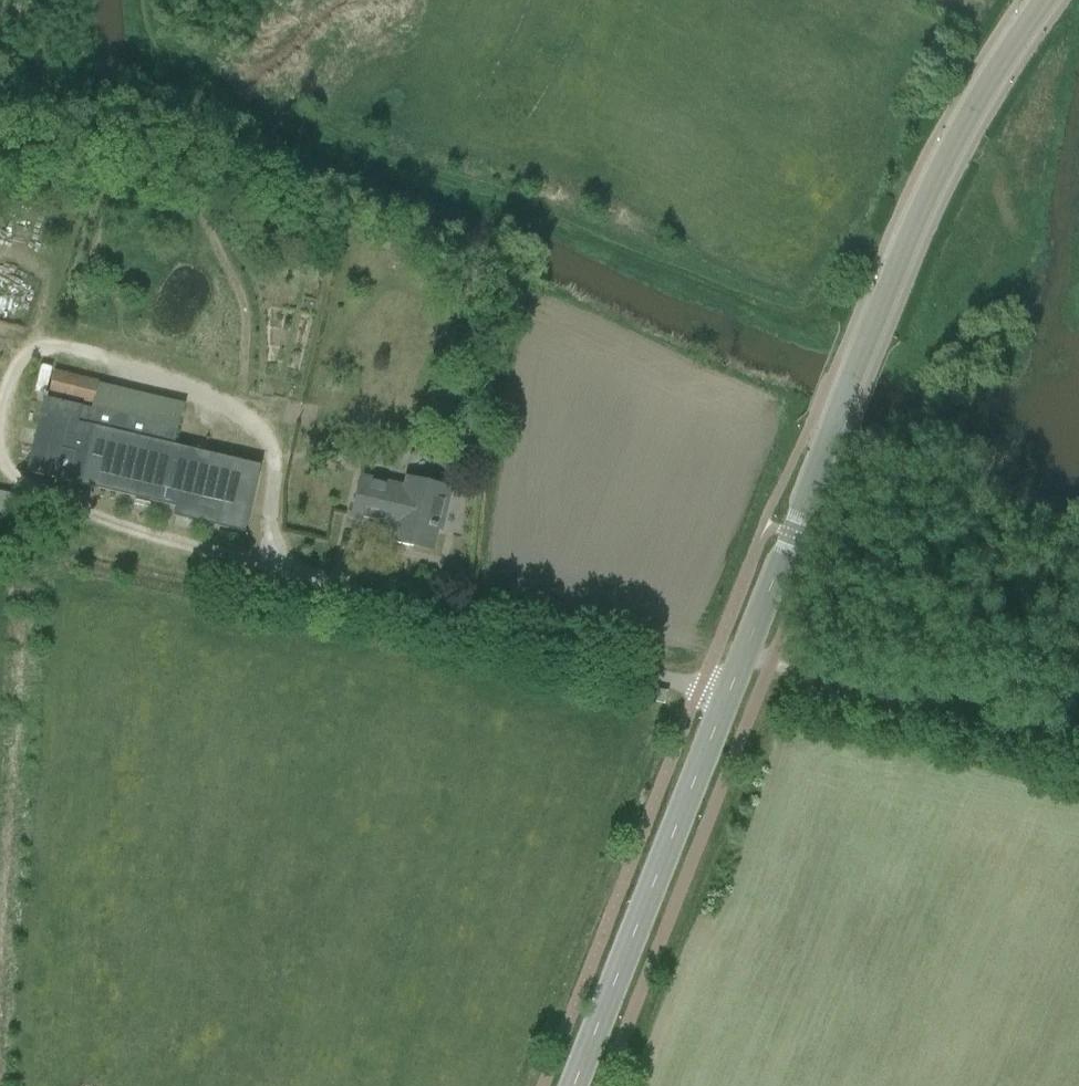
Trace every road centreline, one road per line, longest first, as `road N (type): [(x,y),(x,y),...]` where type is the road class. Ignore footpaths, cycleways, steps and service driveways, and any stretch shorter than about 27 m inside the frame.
road 1 (tertiary): [(576,1085),(912,232),(983,90),(1045,0)]
road 2 (track): [(731,688),(900,717)]

